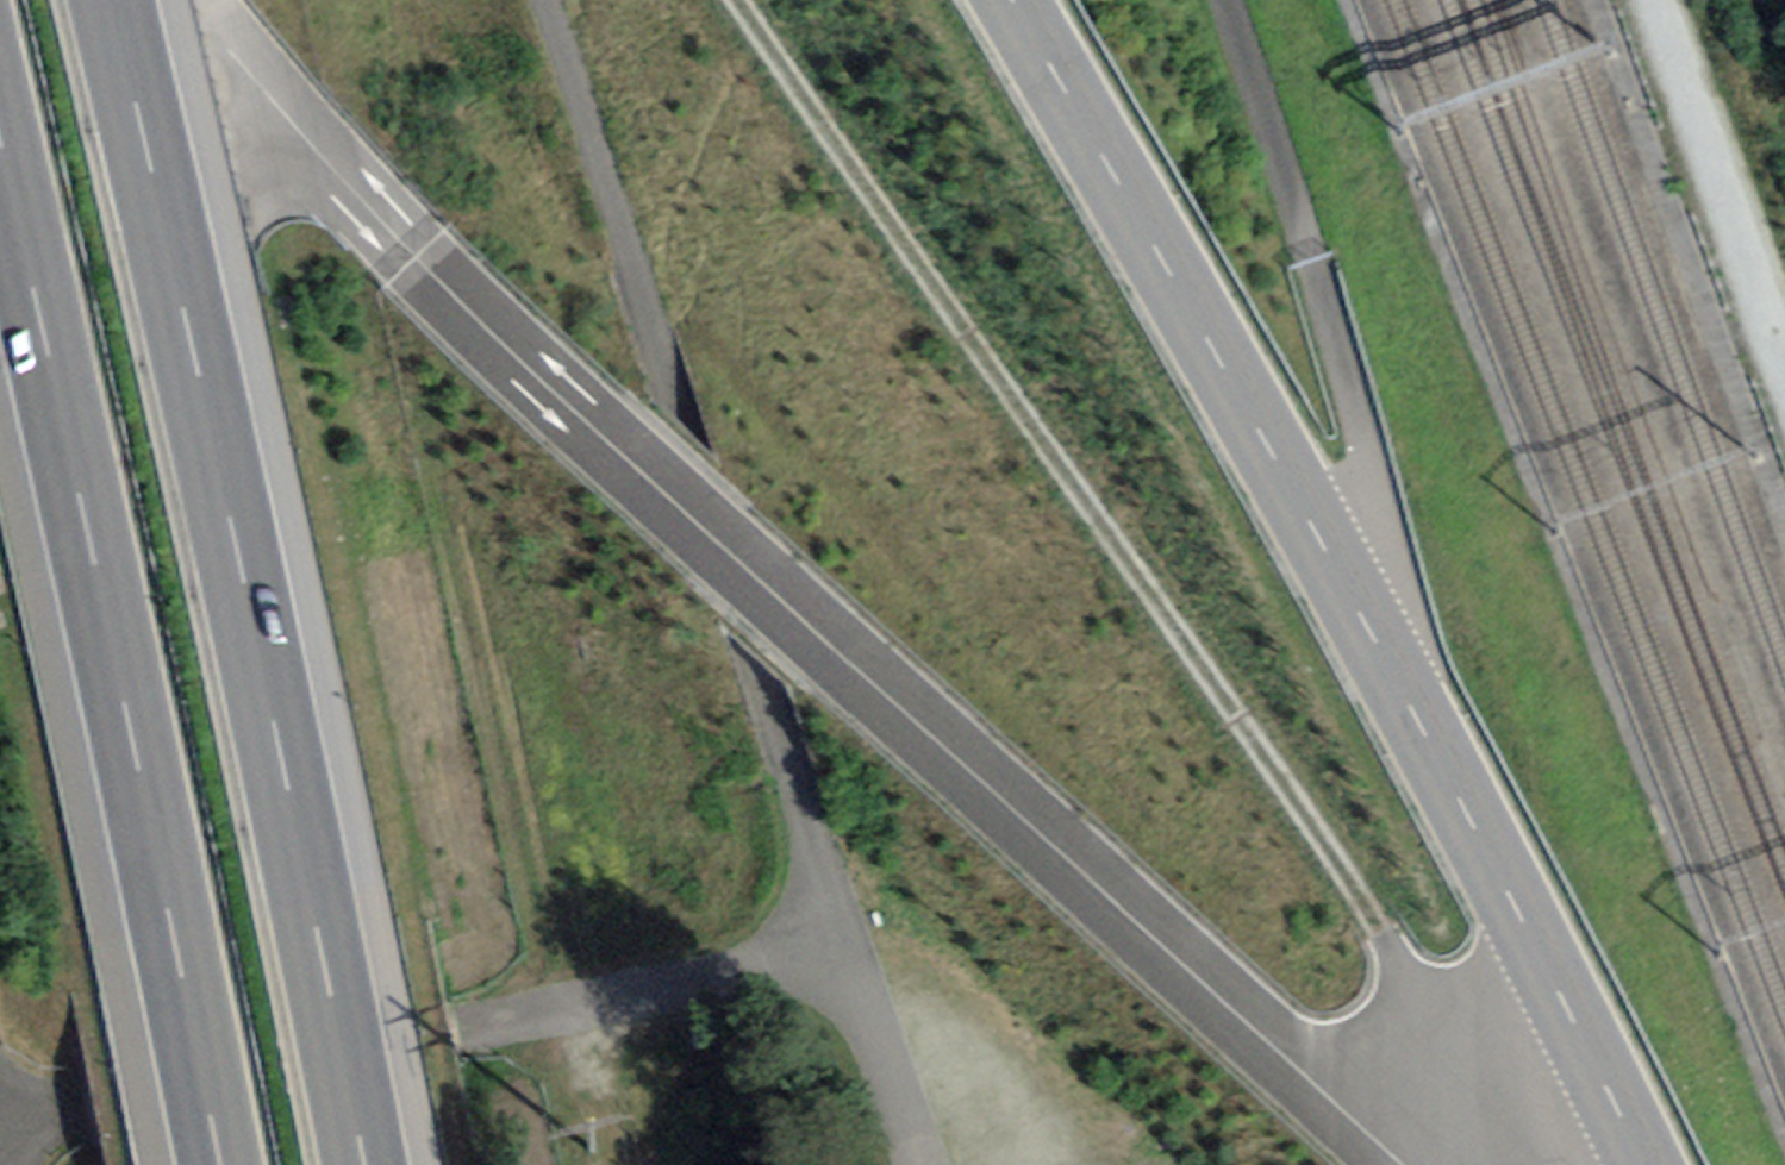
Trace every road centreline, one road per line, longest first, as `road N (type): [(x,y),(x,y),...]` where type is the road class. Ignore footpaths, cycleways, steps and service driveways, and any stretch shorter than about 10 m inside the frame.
road 1 (track): [(1631,1164),(1429,997),(1268,752),(743,0)]
road 2 (primary): [(1651,1164),(1523,904),(1021,0)]
road 3 (motorway): [(356,1164),(110,0)]
road 4 (motorway): [(0,160),(209,1164)]
road 5 (track): [(843,944),(637,252),(546,0)]
road 6 (track): [(1231,0),(1363,427),(1418,711)]
road 7 (unclassified): [(843,944),(920,1164)]

